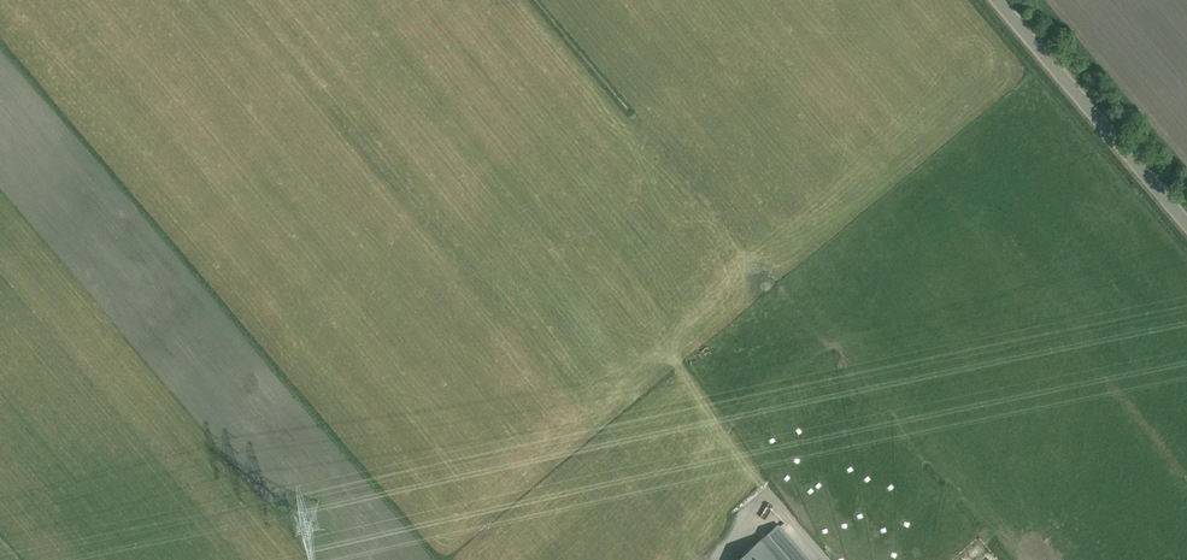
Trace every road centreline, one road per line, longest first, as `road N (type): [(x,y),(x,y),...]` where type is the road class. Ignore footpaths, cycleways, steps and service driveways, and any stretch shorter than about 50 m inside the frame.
road 1 (tertiary): [(1186,226),(992,0)]

